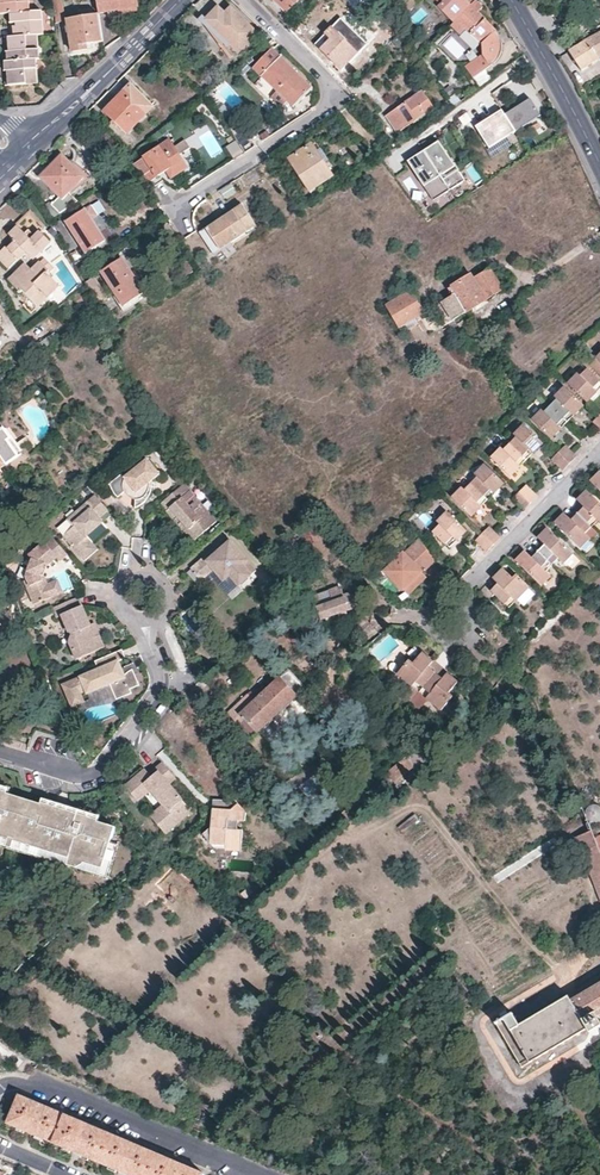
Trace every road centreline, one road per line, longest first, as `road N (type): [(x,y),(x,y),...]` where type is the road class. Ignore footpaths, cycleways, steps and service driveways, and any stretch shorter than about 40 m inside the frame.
road 1 (residential): [(173,208),(336,103),(329,85),(246,0)]
road 2 (residential): [(0,753),(80,776),(111,763),(162,688),(144,620)]
road 3 (residential): [(0,1089),(57,1093),(247,1174)]
road 4 (residential): [(38,138),(183,0)]
road 5 (residential): [(465,589),(599,451)]
road 6 (residential): [(599,167),(510,0)]

